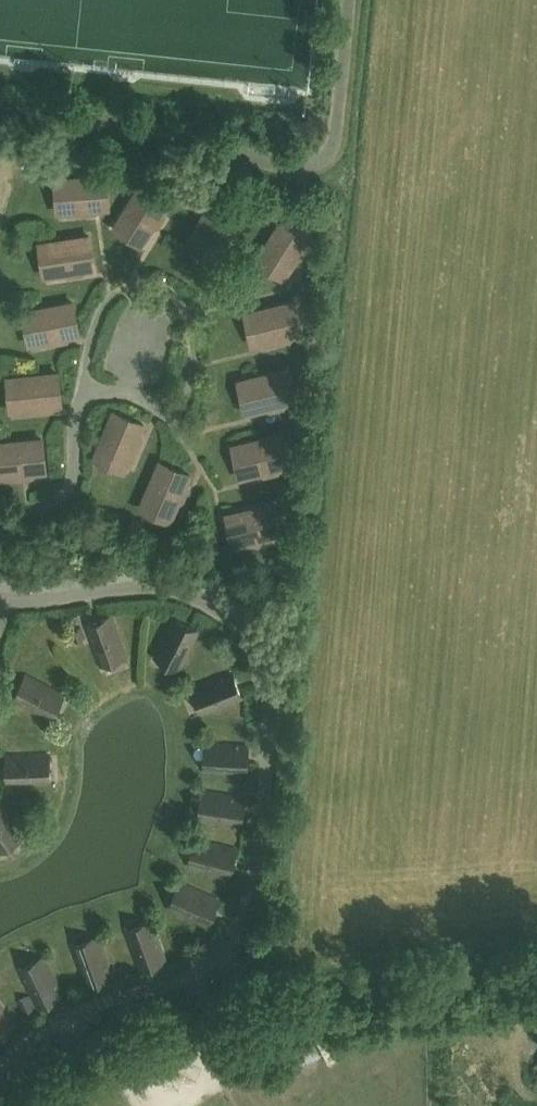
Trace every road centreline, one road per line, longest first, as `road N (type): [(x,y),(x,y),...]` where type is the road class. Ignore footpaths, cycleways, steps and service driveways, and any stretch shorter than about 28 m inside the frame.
road 1 (residential): [(7,595),(59,603),(146,594),(190,600),(229,621),(258,653),(273,695),(276,751),(249,928),(222,958),(0,1071)]
road 2 (residential): [(92,393),(105,318),(128,297),(170,294),(193,316),(203,351),(191,425)]
road 3 (residential): [(0,521),(38,516),(73,499),(92,393)]

